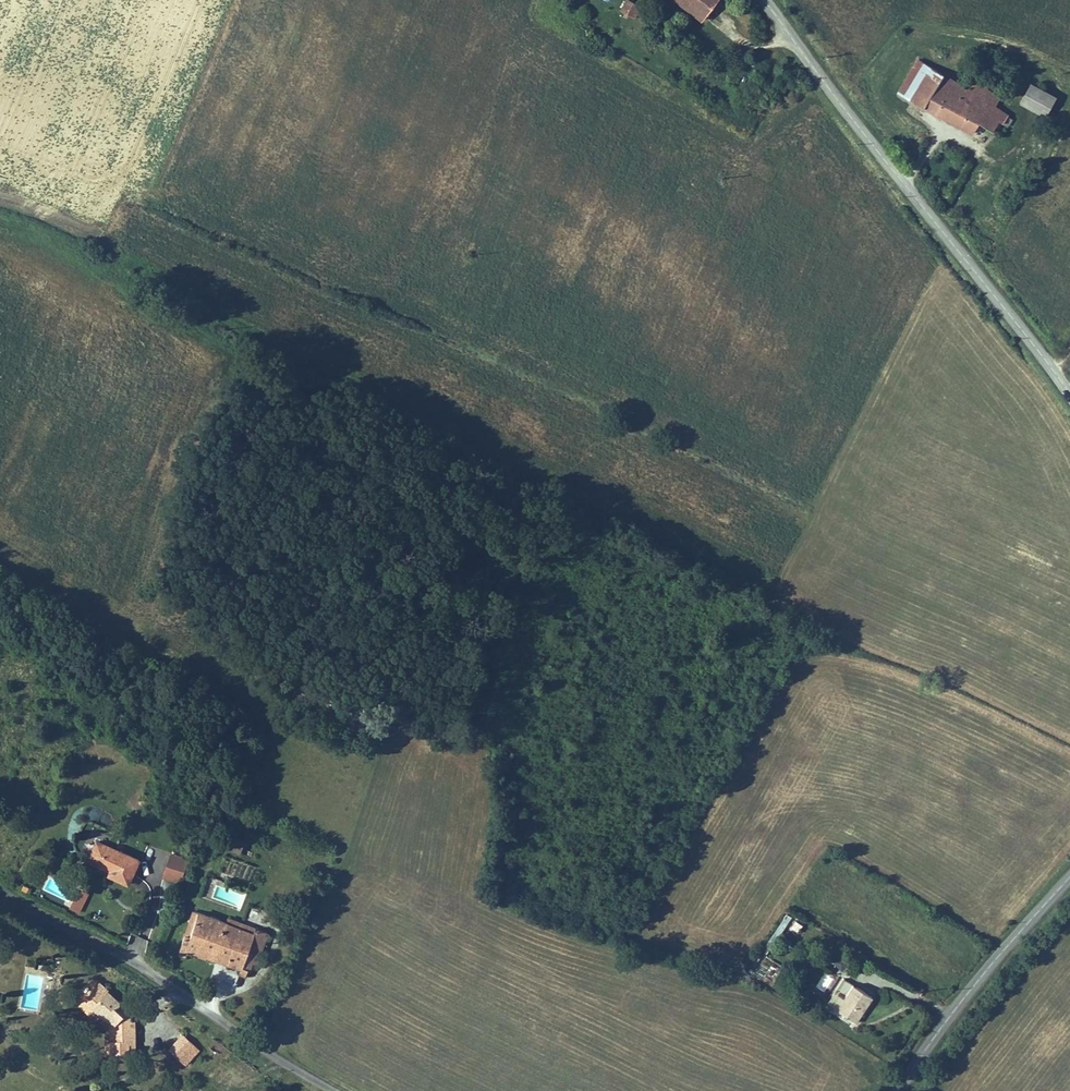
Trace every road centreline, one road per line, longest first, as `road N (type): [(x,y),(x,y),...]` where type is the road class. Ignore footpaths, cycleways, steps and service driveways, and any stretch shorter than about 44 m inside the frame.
road 1 (tertiary): [(1069,394),(763,0)]
road 2 (unclassified): [(0,893),(135,963),(334,1090)]
road 3 (tertiary): [(898,1090),(949,1015),(1069,878)]

